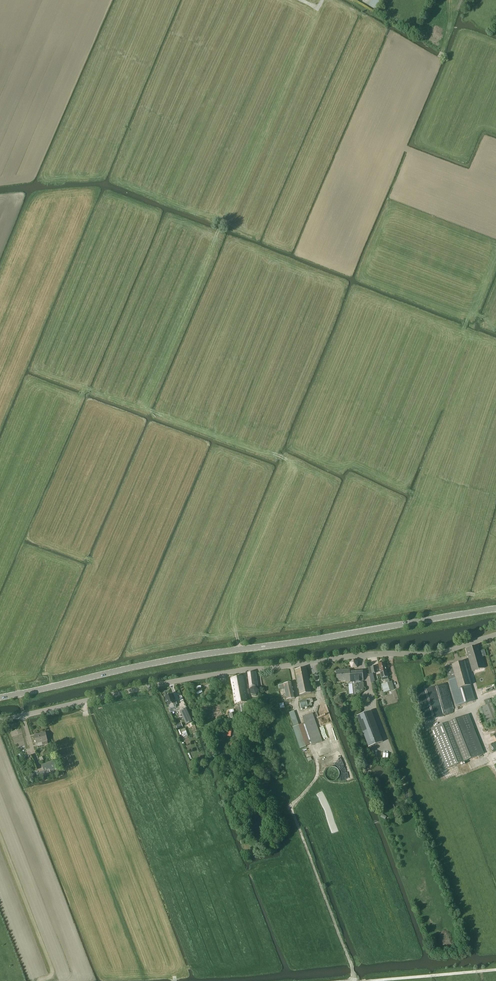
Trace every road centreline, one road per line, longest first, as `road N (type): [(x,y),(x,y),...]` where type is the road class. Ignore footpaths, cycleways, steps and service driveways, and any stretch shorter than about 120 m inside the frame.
road 1 (unclassified): [(0,720),(174,681),(361,655),(440,653),(495,635)]
road 2 (tertiary): [(495,608),(180,658),(0,698)]
road 3 (track): [(290,665),(299,713),(317,708),(327,741),(315,779),(294,804),(358,978)]
road 4 (track): [(220,231),(319,5)]

